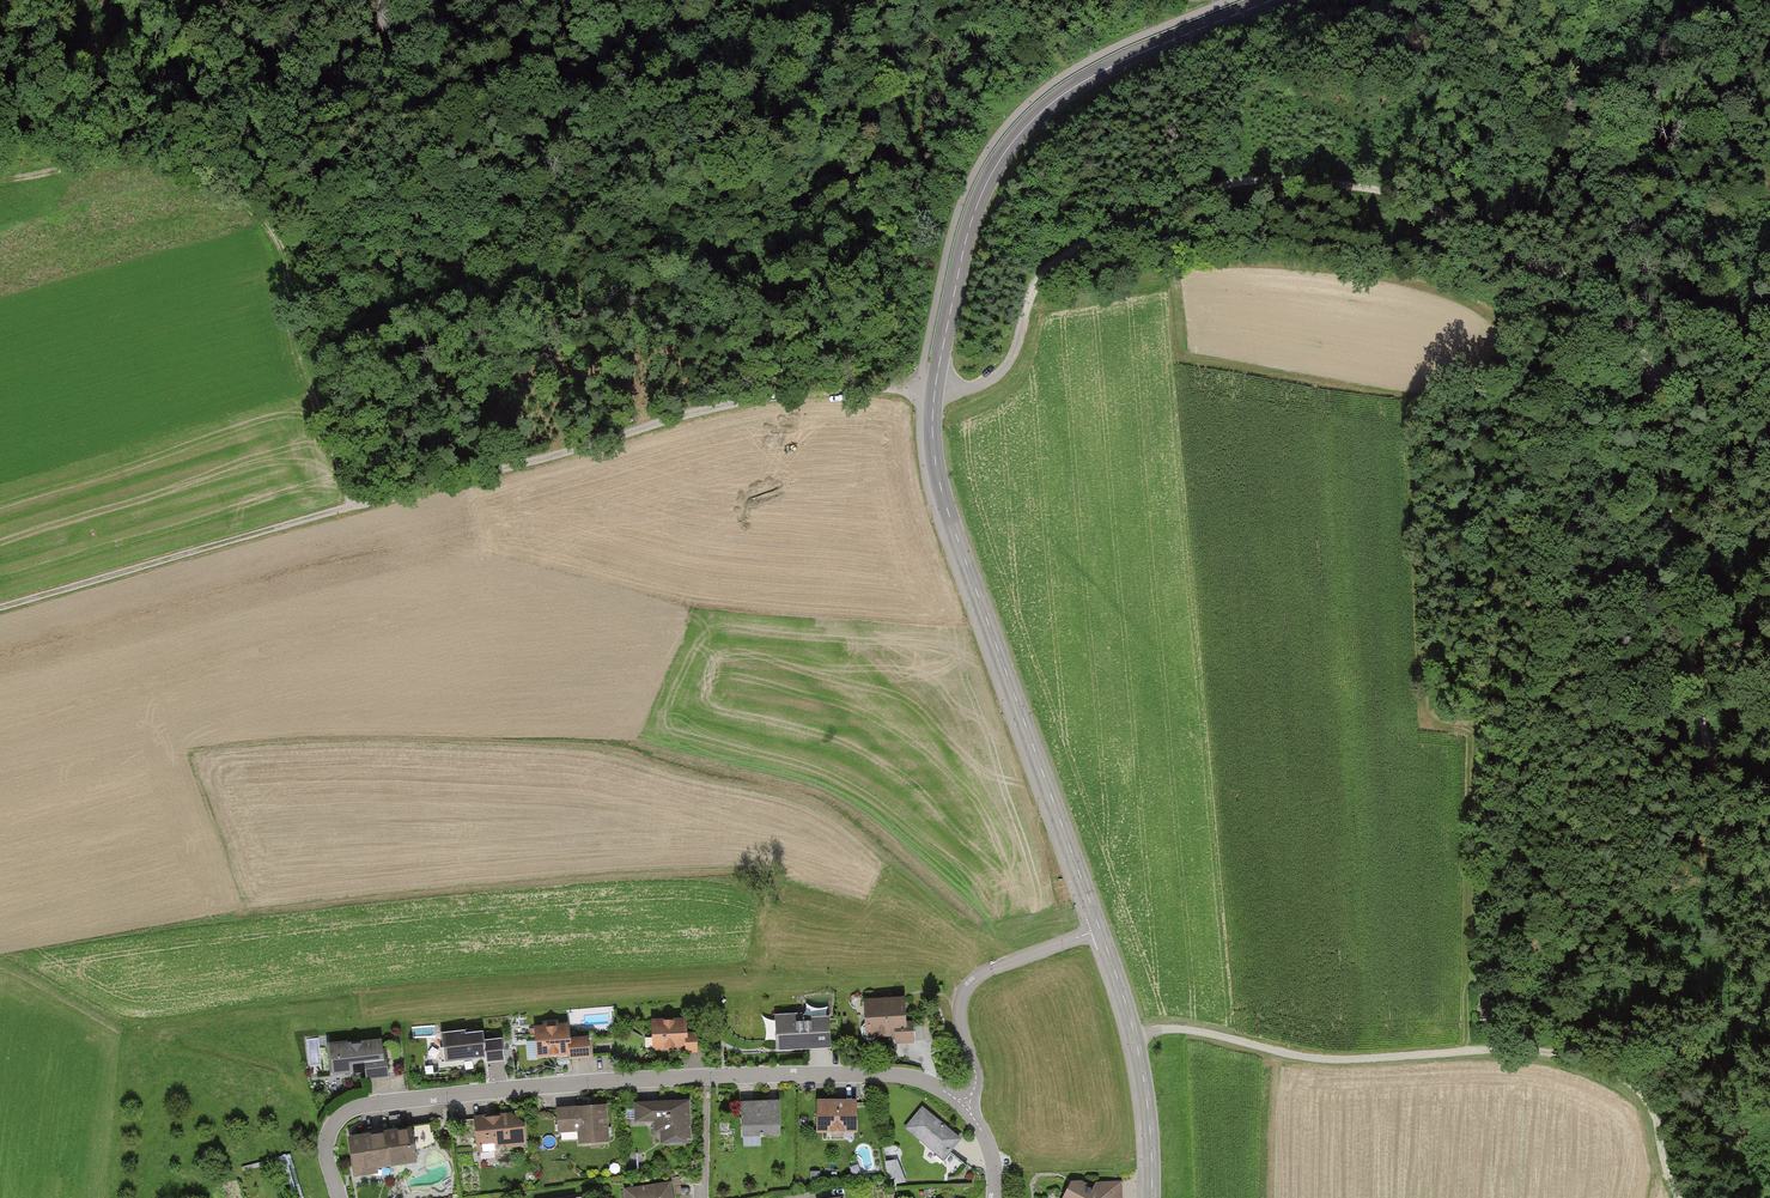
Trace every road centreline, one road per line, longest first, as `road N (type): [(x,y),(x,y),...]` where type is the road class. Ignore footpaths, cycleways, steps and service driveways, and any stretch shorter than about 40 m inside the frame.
road 1 (tertiary): [(1270,0),(1088,80),(1014,138),(991,173),(958,264),(933,393),(933,453),(947,512),(1099,929)]
road 2 (track): [(933,393),(990,385),(1006,371),(1040,275),(1105,232),(1228,184),(1301,180),(1377,189),(1435,209),(1650,358),(1769,418)]
road 3 (track): [(0,610),(727,402),(901,383),(933,393)]
road 4 (residential): [(338,1197),(327,1137),(336,1120),(372,1104),(544,1086),(838,1074),(923,1082),(963,1106)]
road 5 (track): [(1680,1197),(1654,1110),(1633,1084),(1596,1067),(1511,1048),(1323,1059),(1194,1031),(1135,1036)]
road 6 (track): [(1769,905),(1728,844),(1690,659),(1650,358)]
road 7 (track): [(0,178),(132,156),(200,168),(265,204),(288,233)]
road 8 (tertiary): [(1099,929),(1147,1097),(1150,1197)]
road 9 (unclassified): [(963,1106),(977,1080),(959,1013),(972,982),(1099,929)]
road 10 (track): [(1160,208),(1186,352),(1284,373)]

